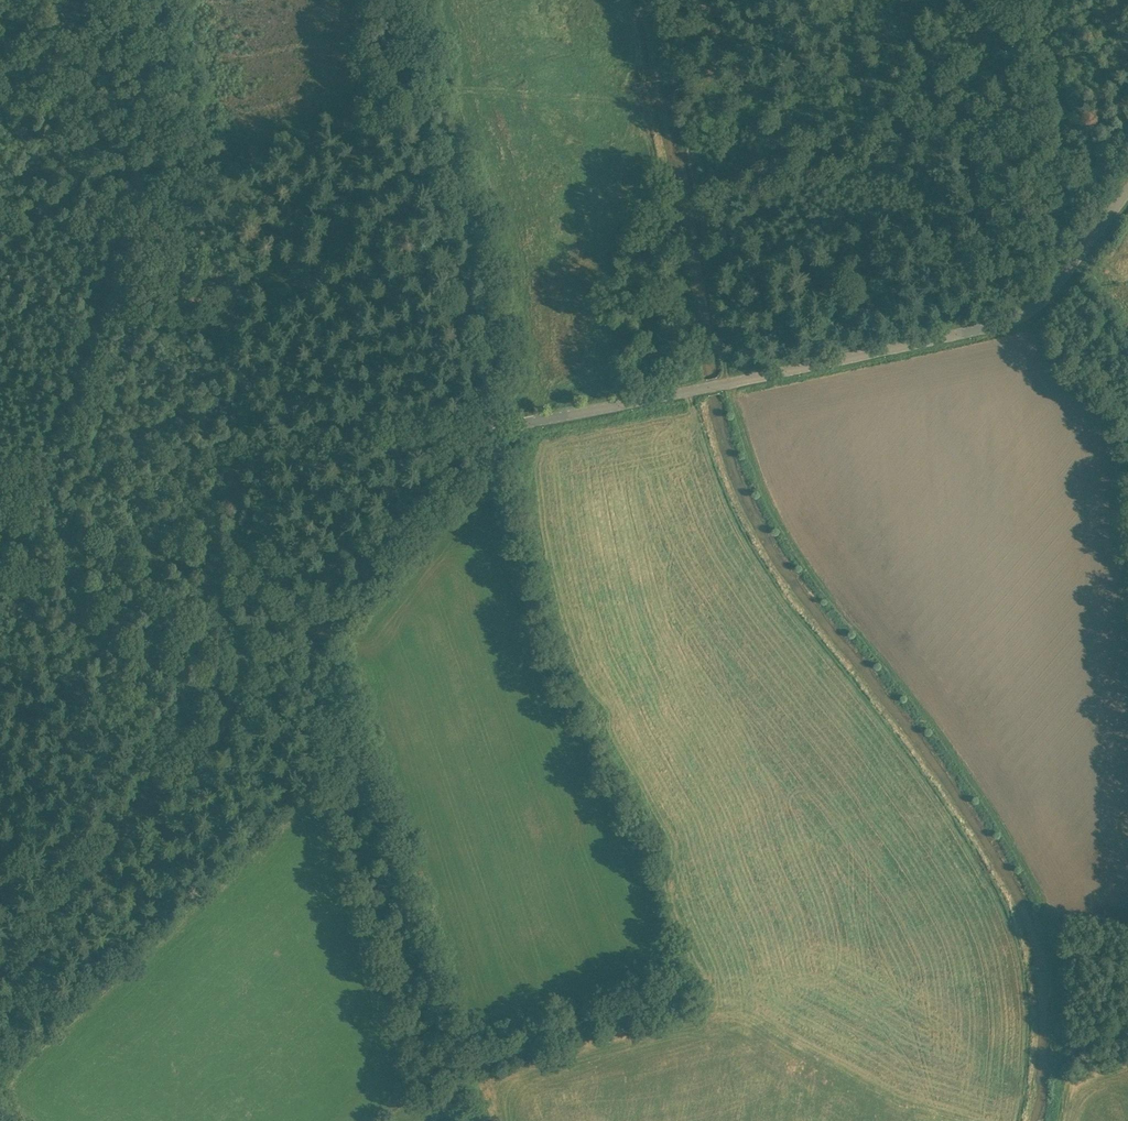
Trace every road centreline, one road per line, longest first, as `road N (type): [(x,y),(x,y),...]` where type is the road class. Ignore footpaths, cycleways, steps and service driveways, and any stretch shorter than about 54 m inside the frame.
road 1 (tertiary): [(0,958),(483,438),(1007,322),(1051,290),(1127,190)]
road 2 (track): [(0,600),(154,129),(155,0)]
road 3 (track): [(405,0),(495,431)]

